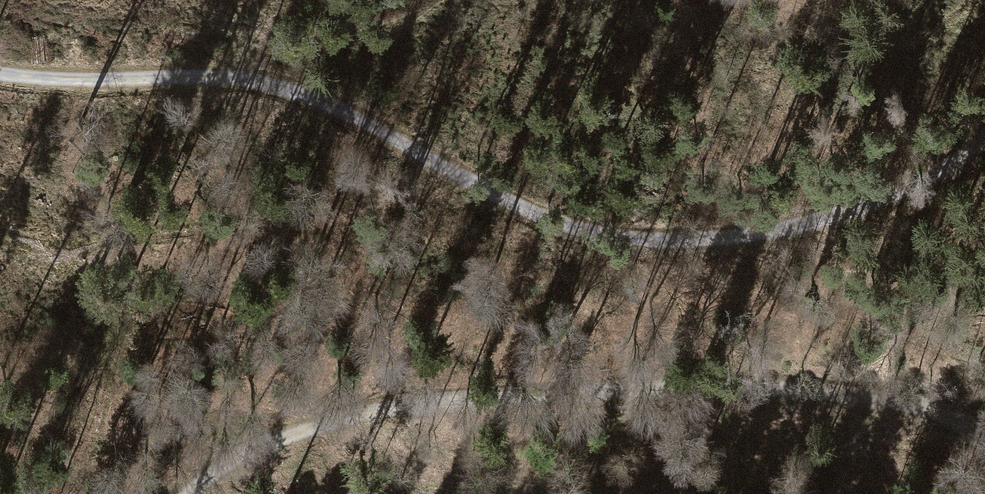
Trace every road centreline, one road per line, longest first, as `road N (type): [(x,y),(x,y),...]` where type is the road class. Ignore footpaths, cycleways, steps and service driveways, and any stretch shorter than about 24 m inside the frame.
road 1 (track): [(984,132),(945,163),(869,199),(766,227),(657,239),(575,230),(531,215),(388,133),(248,77),(0,72)]
road 2 (track): [(984,438),(943,413),(856,392),(642,388),(446,399),(354,413),(271,439),(184,493)]

